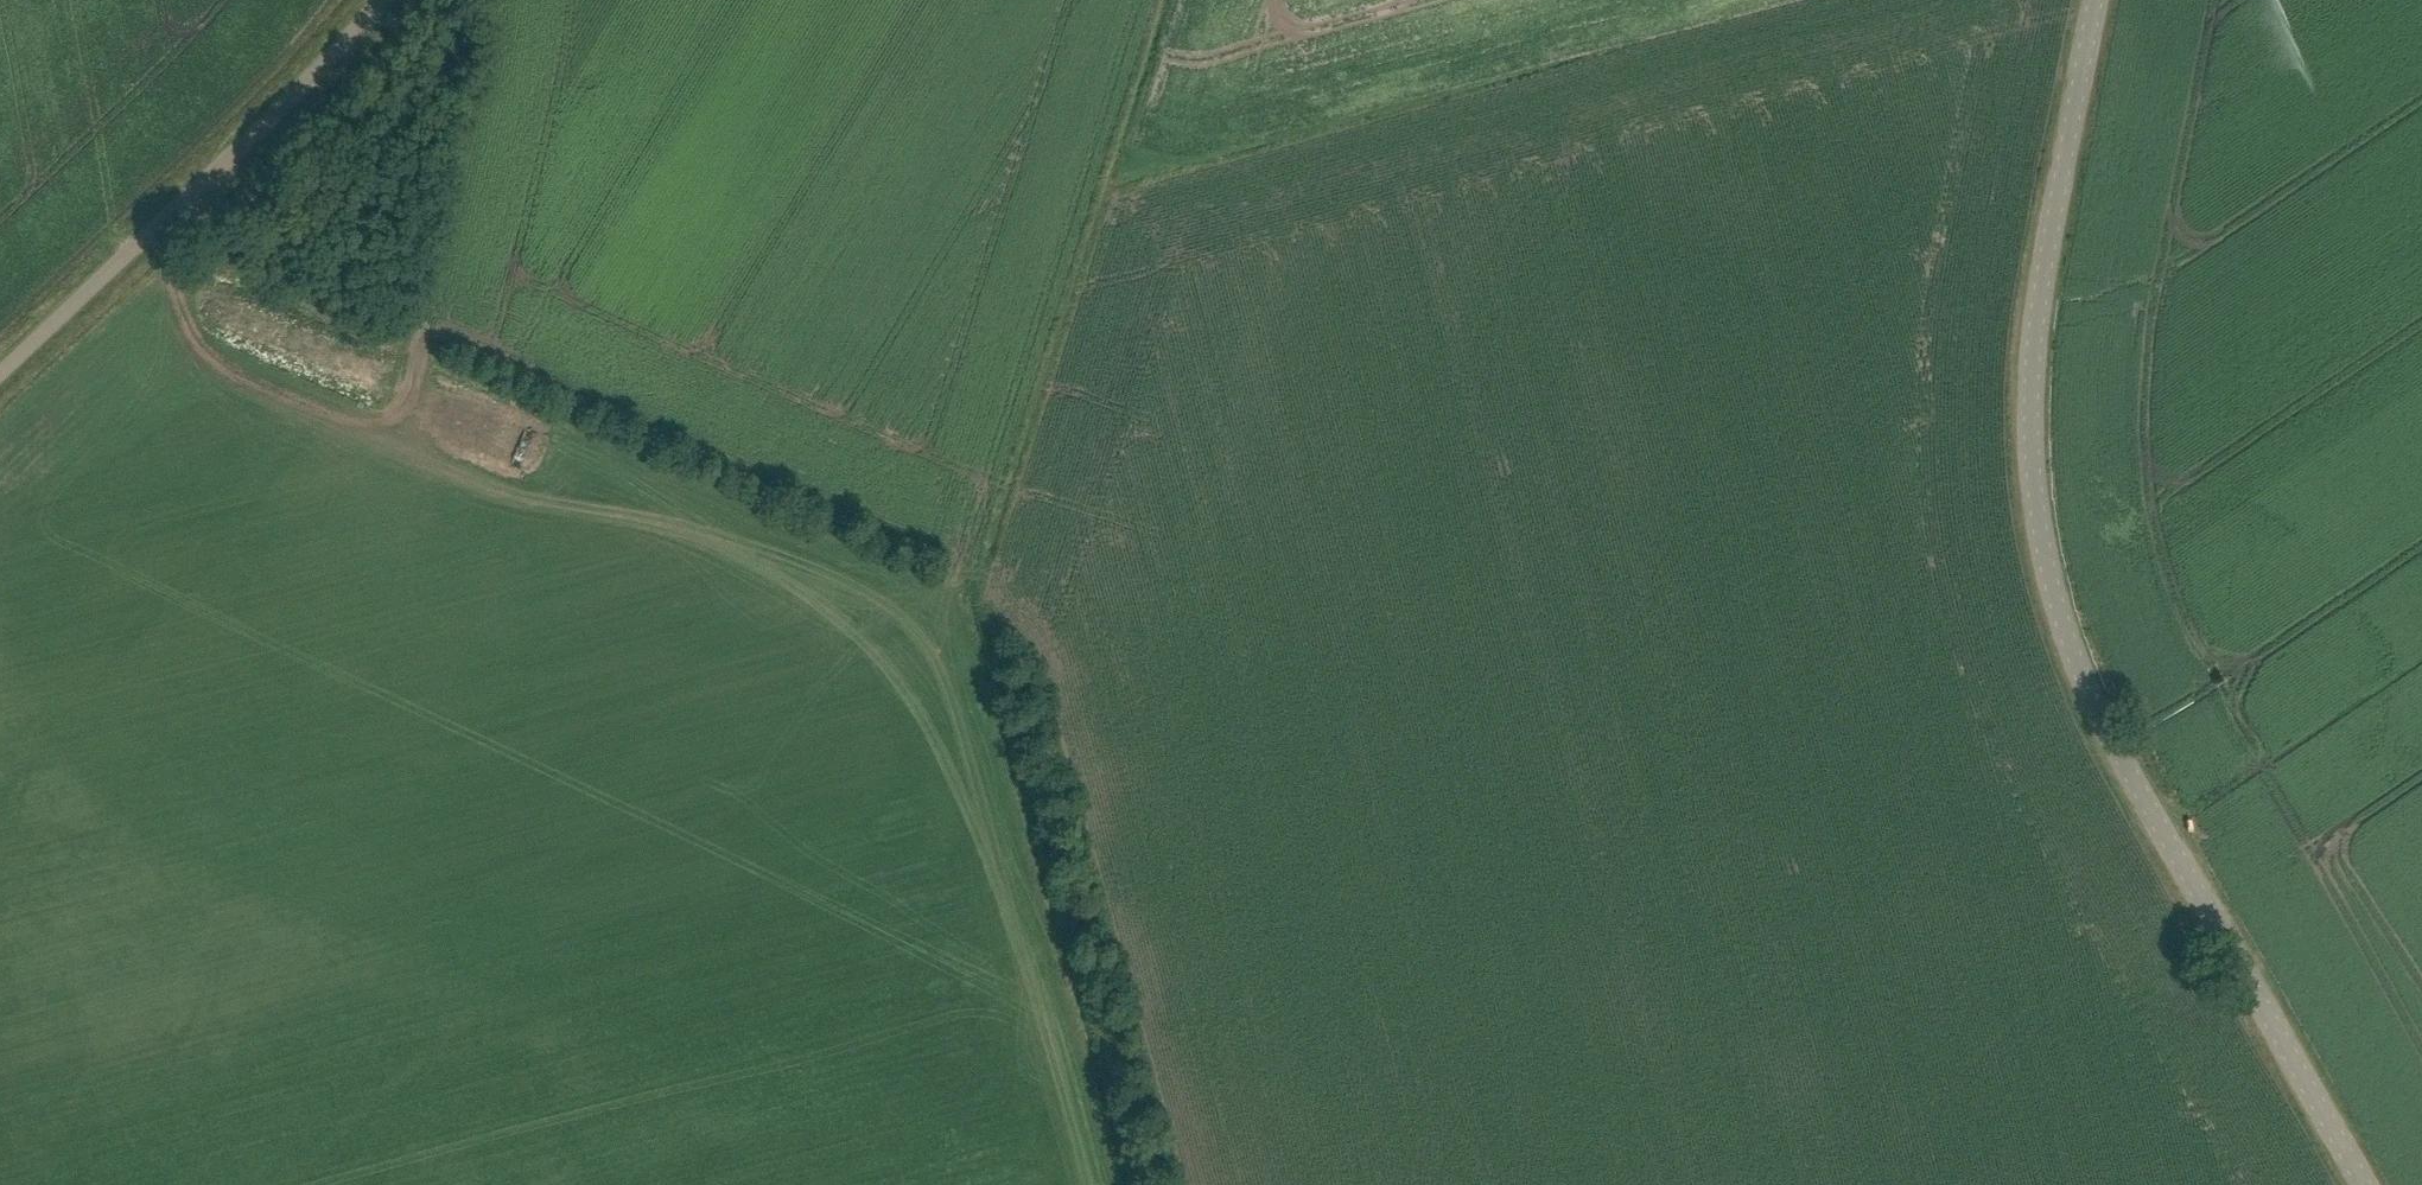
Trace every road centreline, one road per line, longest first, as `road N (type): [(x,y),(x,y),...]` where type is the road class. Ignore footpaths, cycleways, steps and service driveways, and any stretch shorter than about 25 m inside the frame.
road 1 (tertiary): [(2360,1184),(2086,689),(2055,589),(2044,473),(2047,341),(2097,0)]
road 2 (unclassified): [(0,375),(387,0)]

